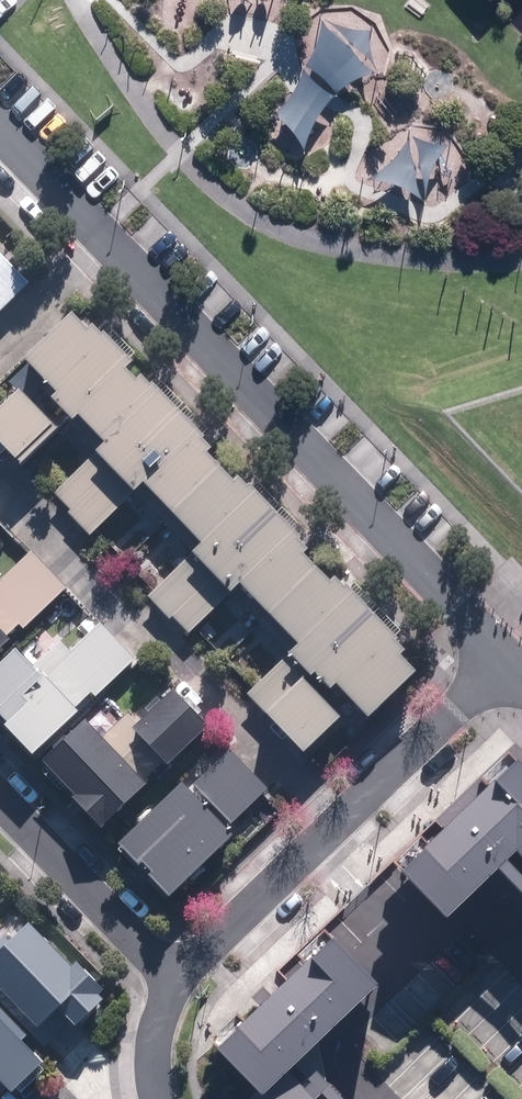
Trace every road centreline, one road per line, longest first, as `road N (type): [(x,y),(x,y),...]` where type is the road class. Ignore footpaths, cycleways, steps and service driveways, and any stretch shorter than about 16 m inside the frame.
road 1 (residential): [(126,258),(505,662)]
road 2 (residential): [(0,476),(337,823)]
road 3 (residential): [(0,797),(176,978)]
road 4 (residential): [(505,662),(337,823)]
road 5 (residential): [(337,823),(176,978)]
road 6 (residential): [(0,121),(126,258)]
road 7 (residential): [(126,258),(0,371)]

